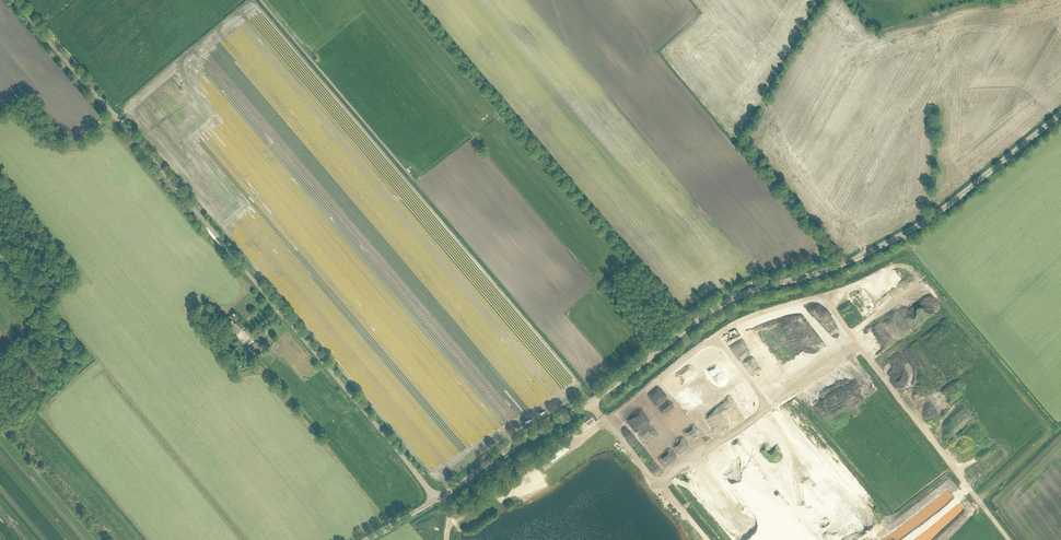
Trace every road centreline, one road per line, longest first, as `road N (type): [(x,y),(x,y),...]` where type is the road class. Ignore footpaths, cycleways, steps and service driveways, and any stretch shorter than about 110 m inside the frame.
road 1 (unclassified): [(436,497),(597,397),(724,303),(846,263),(926,220),(1060,113)]
road 2 (unclassified): [(436,497),(14,0)]

